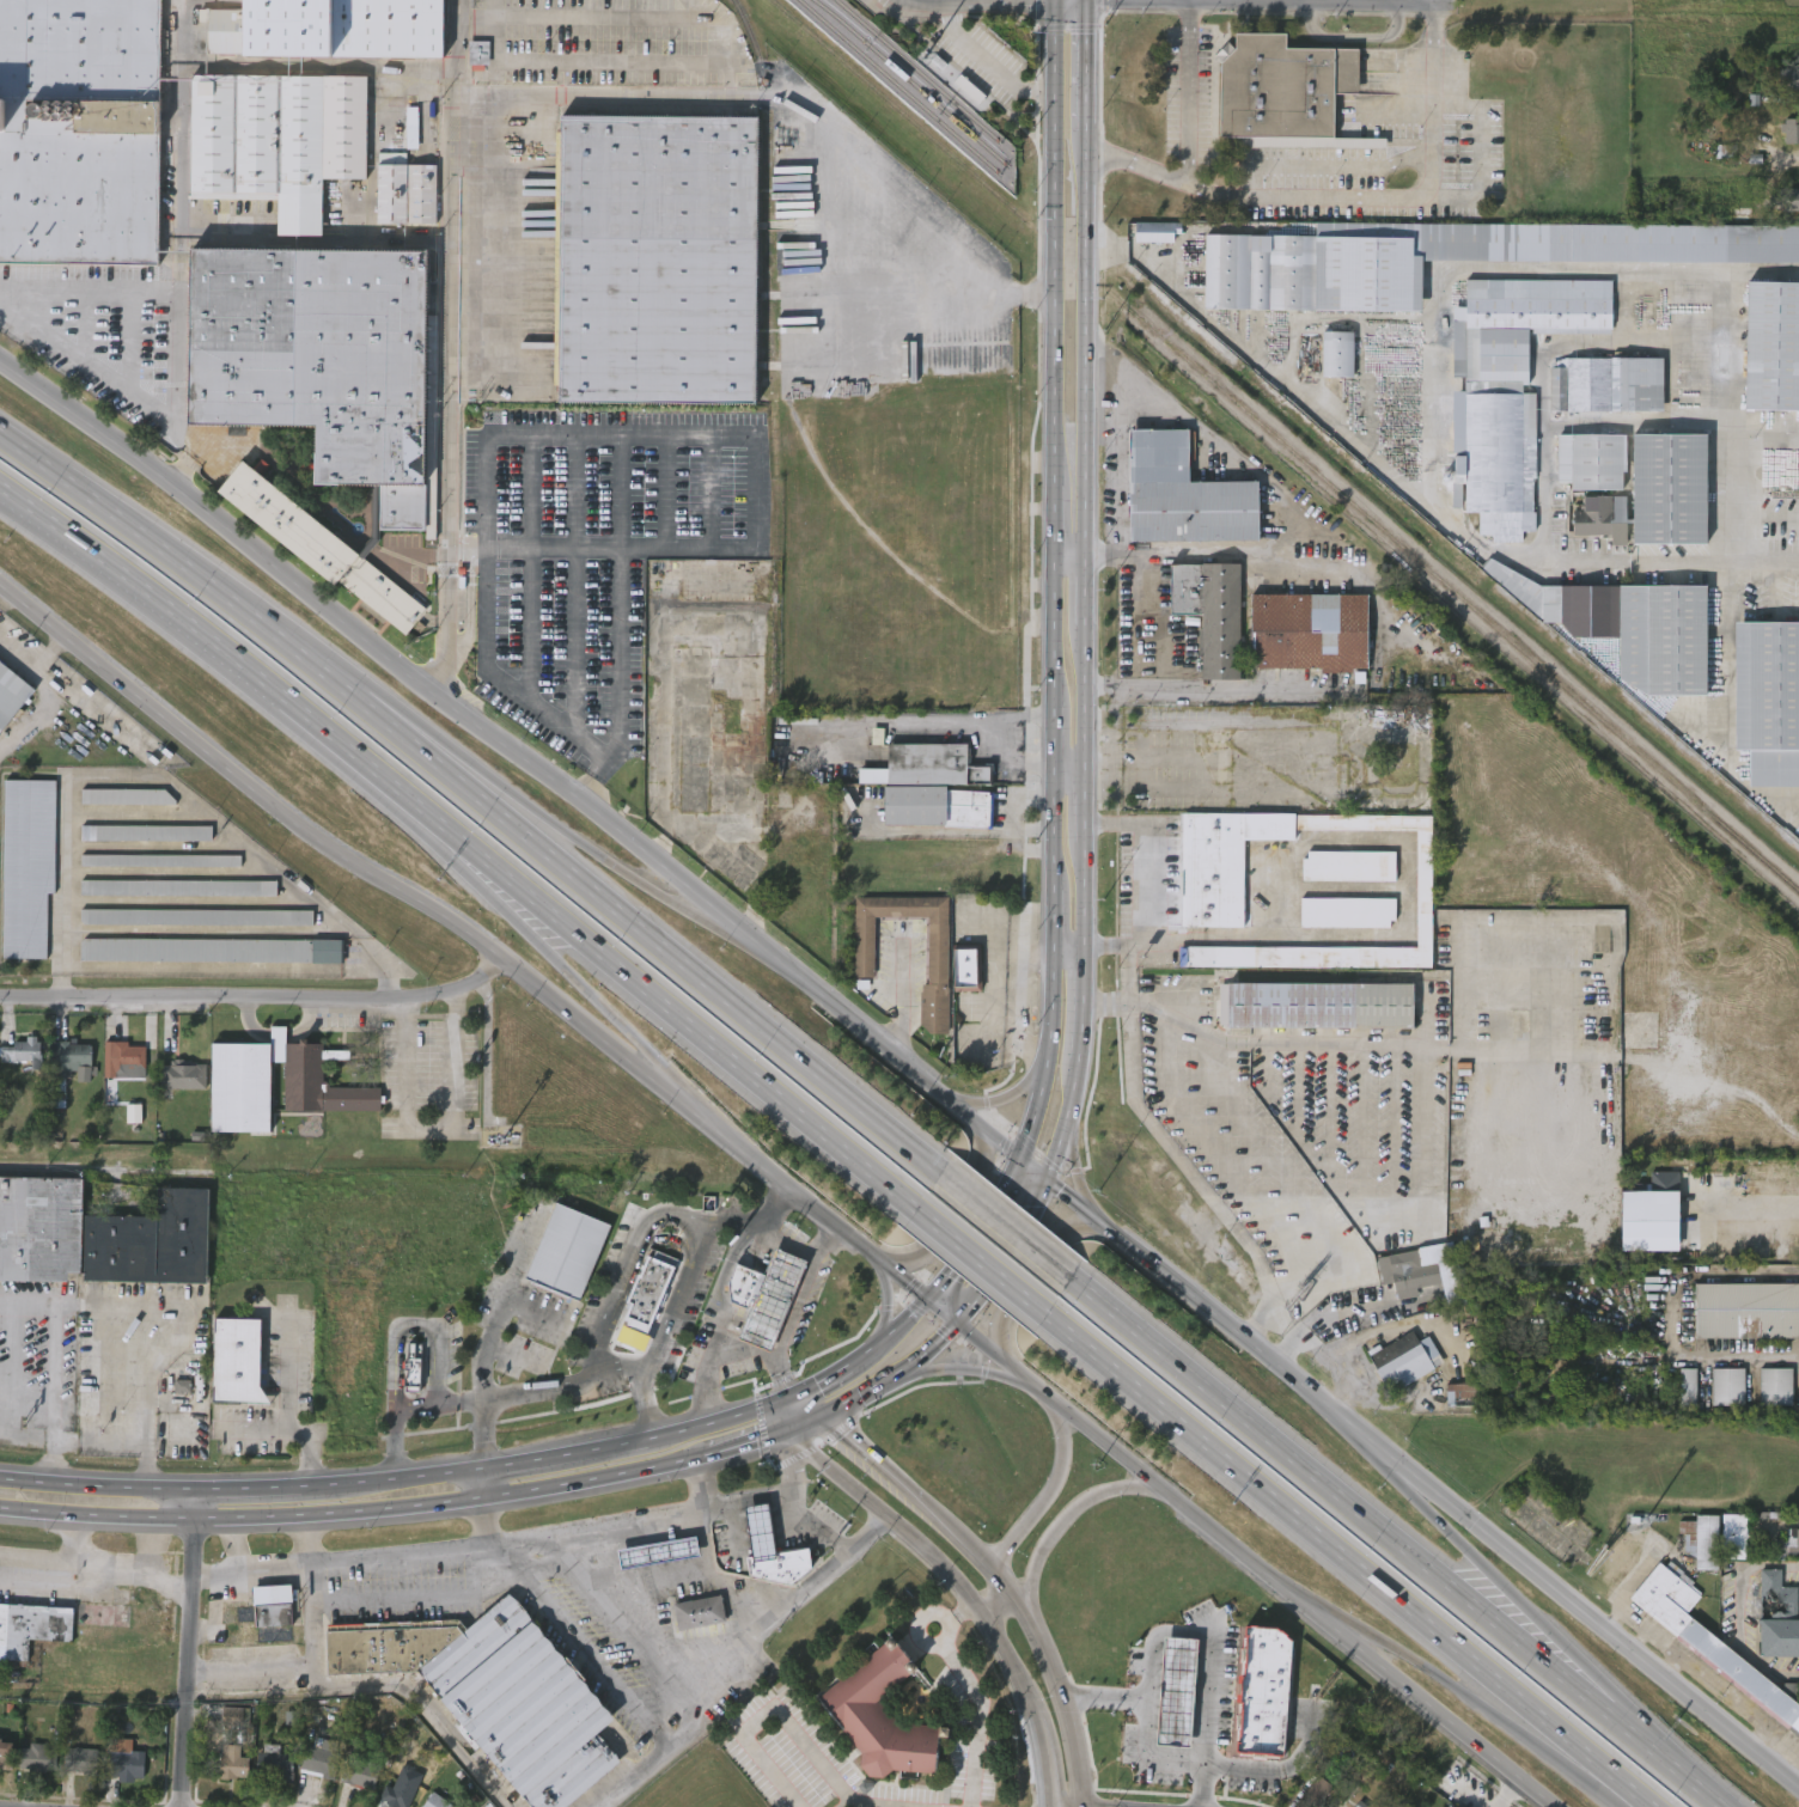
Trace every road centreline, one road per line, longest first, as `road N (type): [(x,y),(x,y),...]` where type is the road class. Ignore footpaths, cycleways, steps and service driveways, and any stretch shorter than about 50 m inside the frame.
road 1 (primary): [(1056,0),(1054,891),(1043,1064),(1006,1191),(929,1301)]
road 2 (secondary): [(1049,1179),(608,819),(427,691),(175,487),(0,362)]
road 3 (secondary): [(0,584),(333,849),(502,954),(810,1207)]
road 4 (secondary): [(1798,1789),(1100,1220)]
road 5 (secondary): [(876,1259),(1555,1806)]
road 6 (motorway): [(943,1171),(360,702)]
road 7 (motorway): [(1048,1314),(1610,1774)]
road 8 (primary): [(0,1516),(200,1526),(343,1520),(563,1491),(720,1458)]
road 9 (motorway): [(1604,1711),(1073,1276)]
road 10 (motorway): [(452,834),(919,1209)]
road 11 (motorway): [(0,487),(184,619),(452,834)]
road 12 (residential): [(0,997),(407,1002),(470,988),(502,954)]
road 13 (secondary): [(786,1437),(901,1527),(970,1594),(1024,1691),(1043,1806)]
road 14 (motorway): [(360,702),(0,434)]
road 15 (primary): [(1087,551),(1087,129)]
road 16 (residential): [(202,1492),(182,1806)]
road 17 (motorway): [(671,903),(459,755)]
road 18 (secondary): [(1026,1628),(1037,1556),(1083,1503),(1134,1491),(1179,1503)]
road 19 (secondary): [(1083,1806),(1077,1742),(1054,1679),(996,1585)]
road 20 (secondary): [(996,1585),(925,1506),(824,1418)]
road 21 (secondary): [(876,1259),(927,1254),(957,1216),(978,1156),(961,1106)]
road 22 (primary): [(202,1492),(0,1482)]
road 23 (secondary): [(1063,1411),(1057,1486),(993,1559),(996,1585)]
road 24 (secondary): [(1112,1231),(1075,1231),(1031,1278),(1008,1315),(1010,1367)]
road 25 (motorway): [(1537,1620),(1410,1494)]
road 26 (motorway): [(1360,1629),(1508,1723)]
road 27 (primary): [(652,1446),(480,1477)]
road 28 (primary): [(962,1327),(1010,1260),(1049,1179)]
road 29 (motorway): [(1073,1276),(943,1171)]
road 30 (motorway): [(919,1209),(1048,1314)]
road 31 (motorway): [(519,926),(638,1040)]
road 32 (primary): [(480,1477),(322,1492)]
road 33 (primary): [(913,1368),(983,1375),(1063,1411)]
road 34 (motorway): [(1722,1806),(1604,1711)]
road 35 (primary): [(1091,768),(1088,625)]
road 36 (primary): [(1075,1074),(1087,945)]
road 37 (primary): [(1087,129),(1090,0)]

